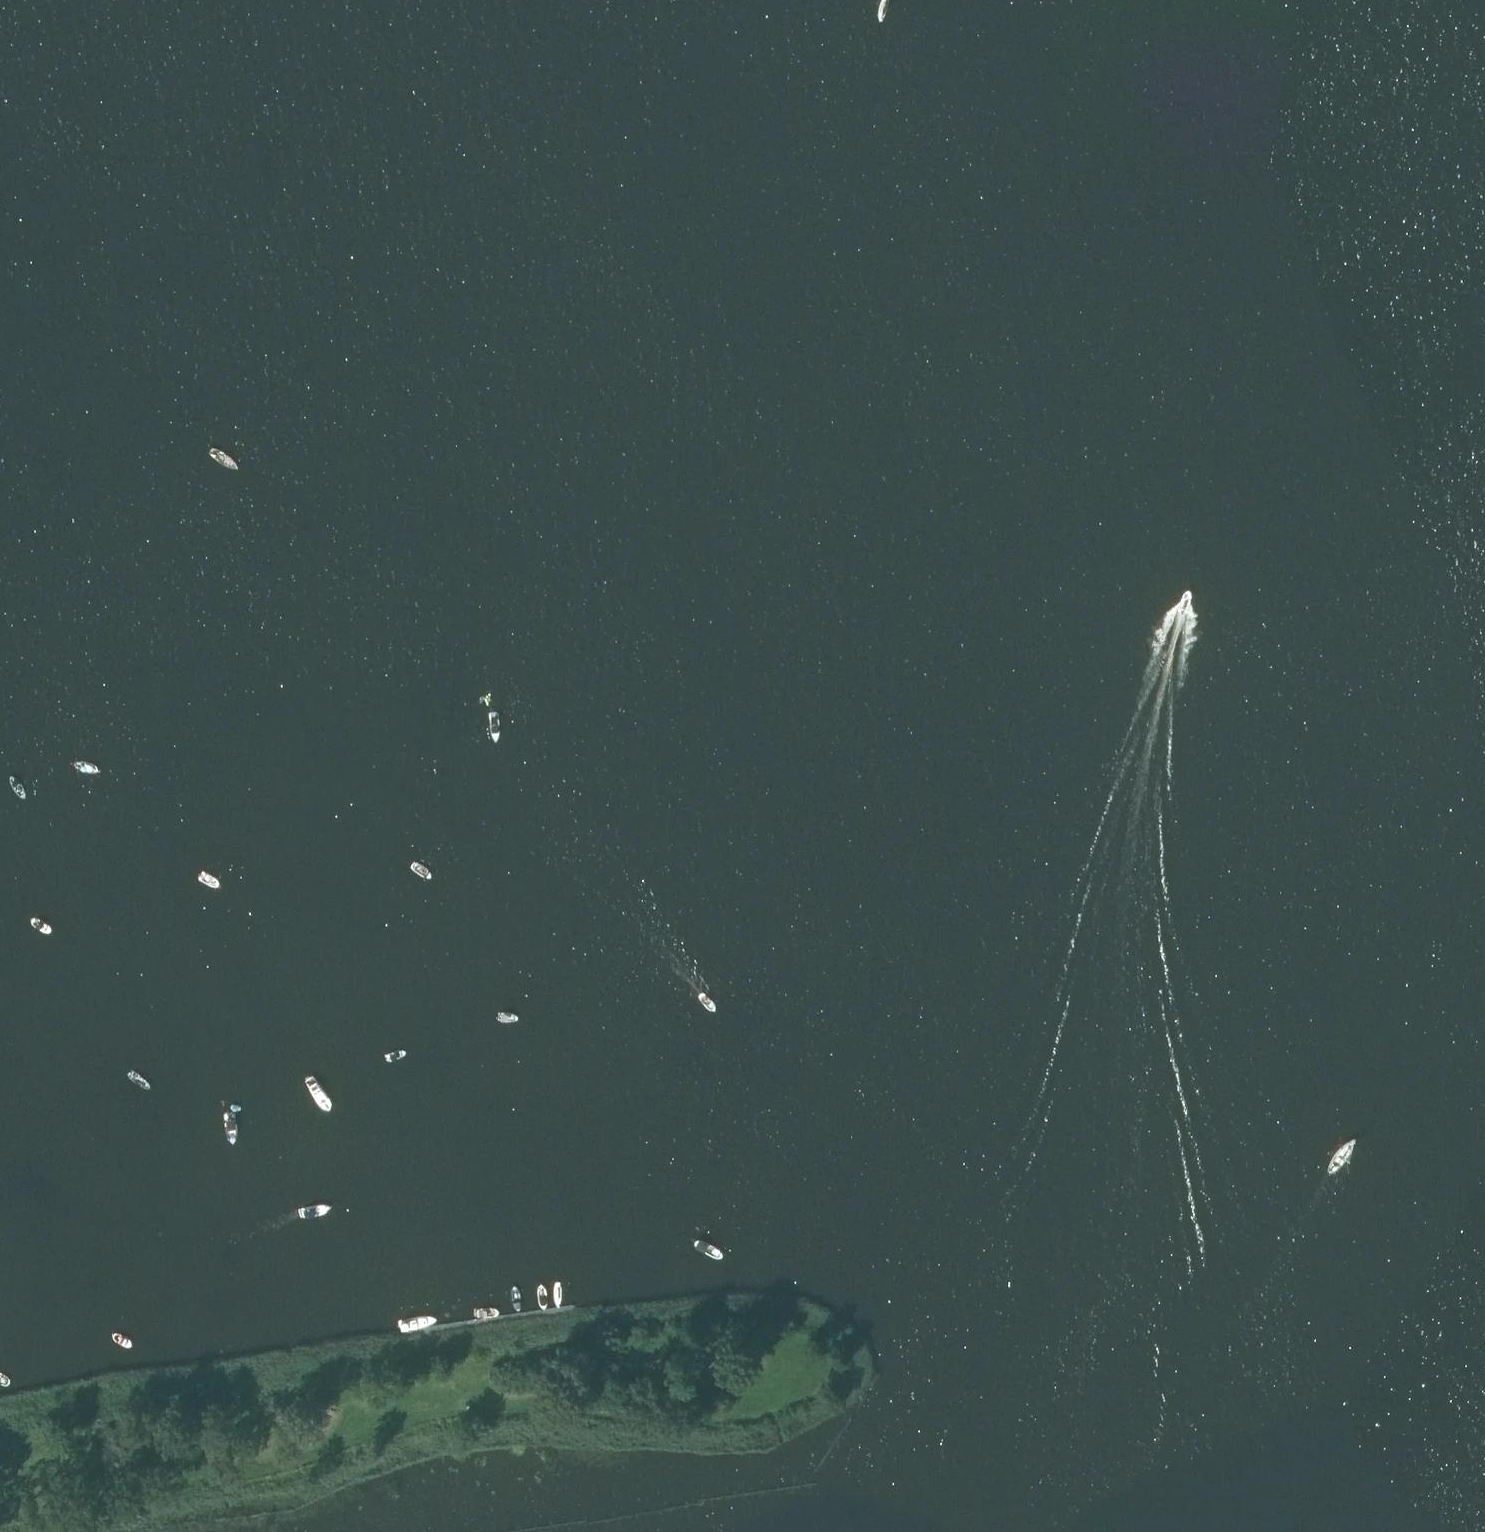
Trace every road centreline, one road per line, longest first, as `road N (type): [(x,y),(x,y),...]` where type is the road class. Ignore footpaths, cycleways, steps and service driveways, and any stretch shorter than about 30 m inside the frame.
road 1 (track): [(701,1381),(628,1366),(550,1396),(437,1395),(265,1463),(211,1469),(53,1447),(0,1458)]
road 2 (track): [(628,1366),(662,1342),(735,1332),(797,1351),(797,1380),(770,1402),(701,1381)]

